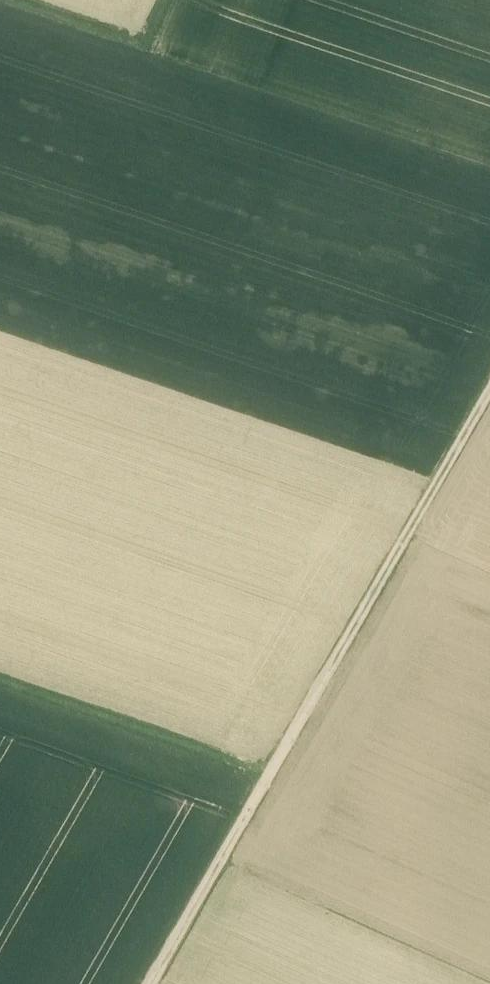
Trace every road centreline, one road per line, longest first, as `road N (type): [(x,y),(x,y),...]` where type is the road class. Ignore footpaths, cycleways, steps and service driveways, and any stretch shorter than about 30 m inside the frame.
road 1 (track): [(148,983),(287,777),(489,388)]
road 2 (track): [(0,681),(287,777)]
road 3 (track): [(184,0),(162,54),(0,0)]

